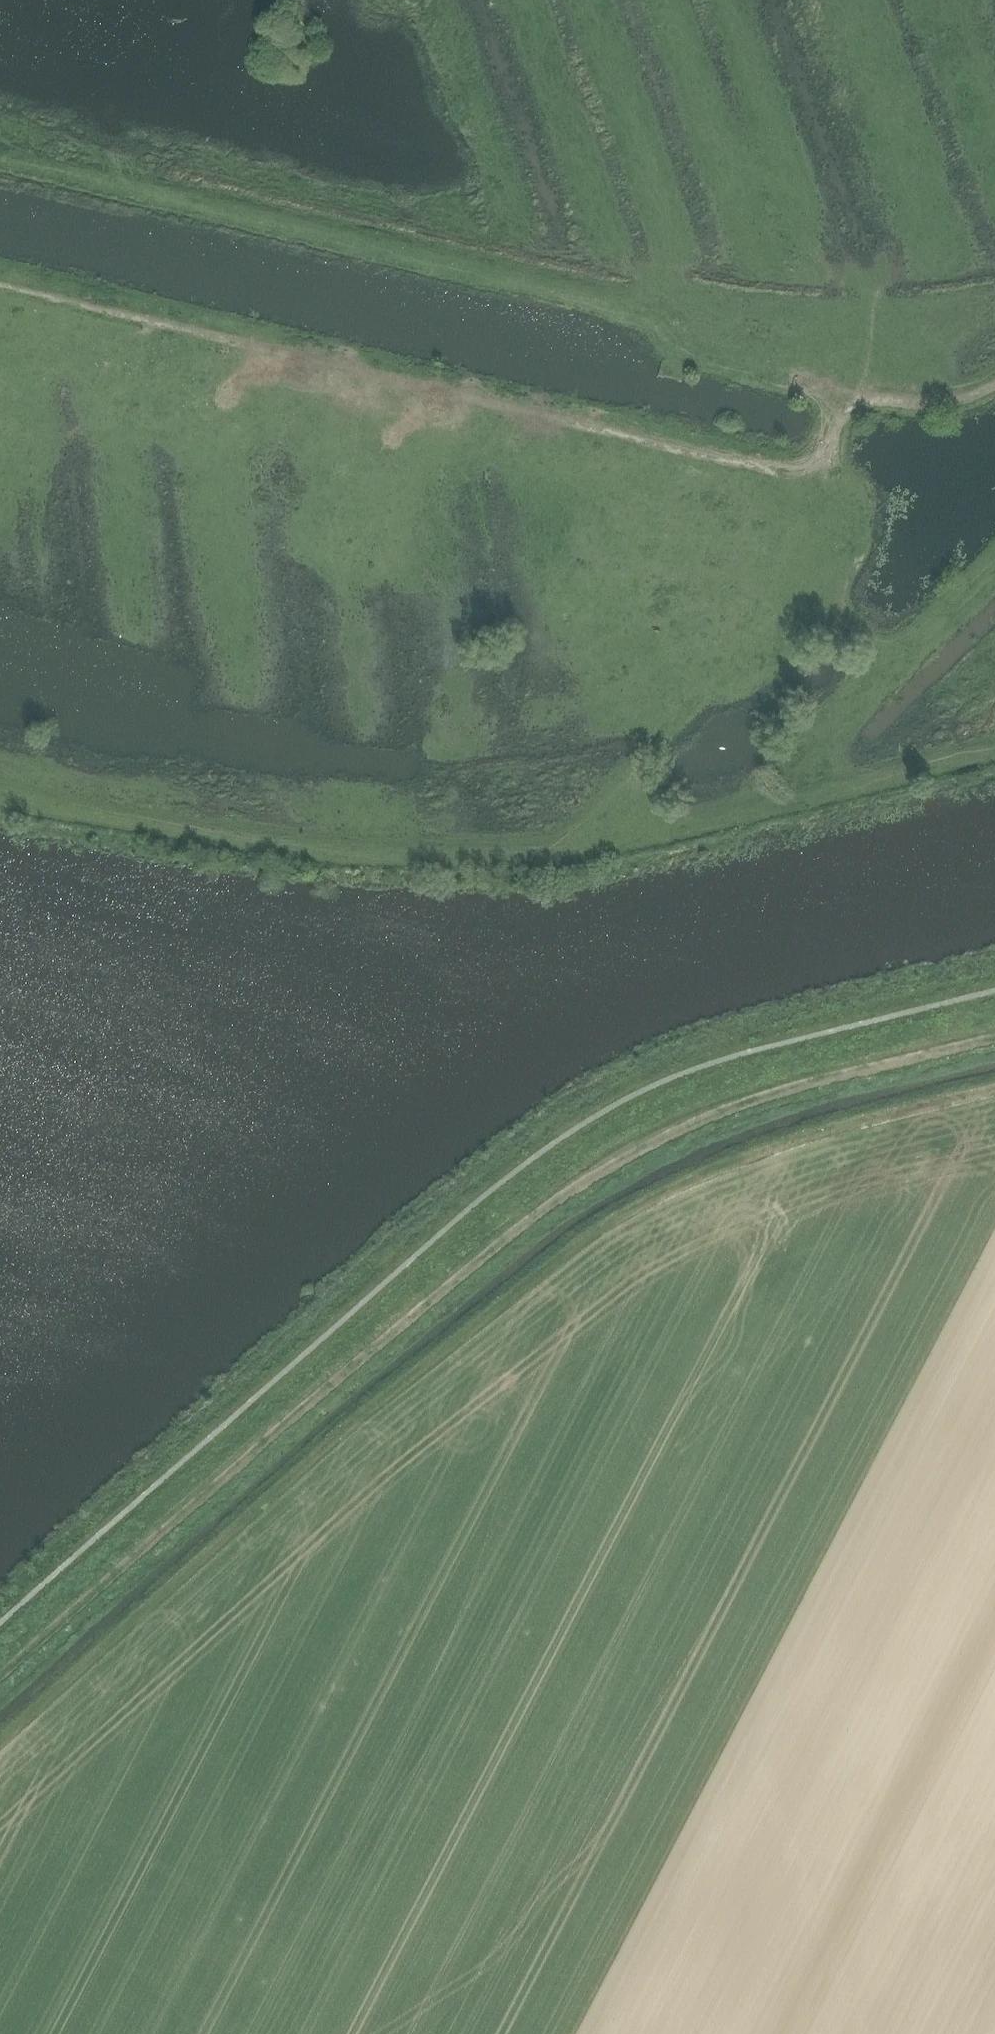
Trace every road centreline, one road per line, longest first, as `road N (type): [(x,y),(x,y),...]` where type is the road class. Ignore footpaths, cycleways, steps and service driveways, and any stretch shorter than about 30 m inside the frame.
road 1 (track): [(994,388),(942,406),(857,404),(825,459),(795,471),(0,283)]

